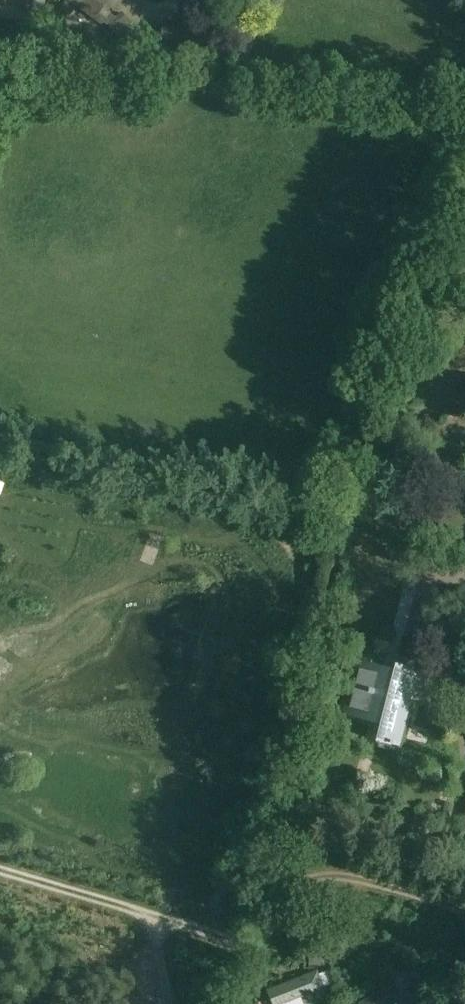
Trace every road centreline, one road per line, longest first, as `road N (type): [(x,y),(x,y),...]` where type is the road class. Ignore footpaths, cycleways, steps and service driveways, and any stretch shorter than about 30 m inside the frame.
road 1 (track): [(0,870),(237,940),(258,936),(289,894),(323,873),(464,910)]

